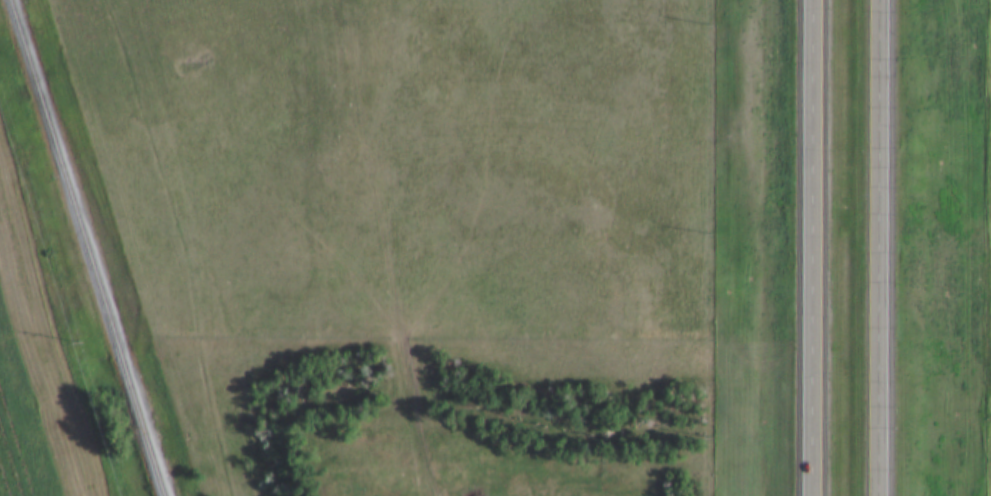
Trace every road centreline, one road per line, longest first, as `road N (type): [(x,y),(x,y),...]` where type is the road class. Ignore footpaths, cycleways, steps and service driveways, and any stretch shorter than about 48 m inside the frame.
road 1 (trunk): [(817,0),(816,495)]
road 2 (trunk): [(881,495),(882,0)]

